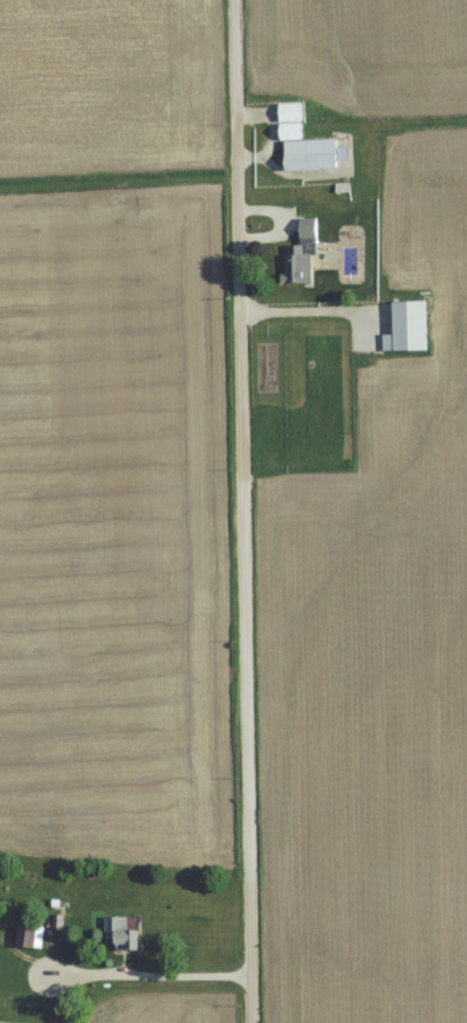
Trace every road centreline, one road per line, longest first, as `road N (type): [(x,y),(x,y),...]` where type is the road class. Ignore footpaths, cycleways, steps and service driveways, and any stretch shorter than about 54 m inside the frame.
road 1 (residential): [(250,1022),(233,0)]

